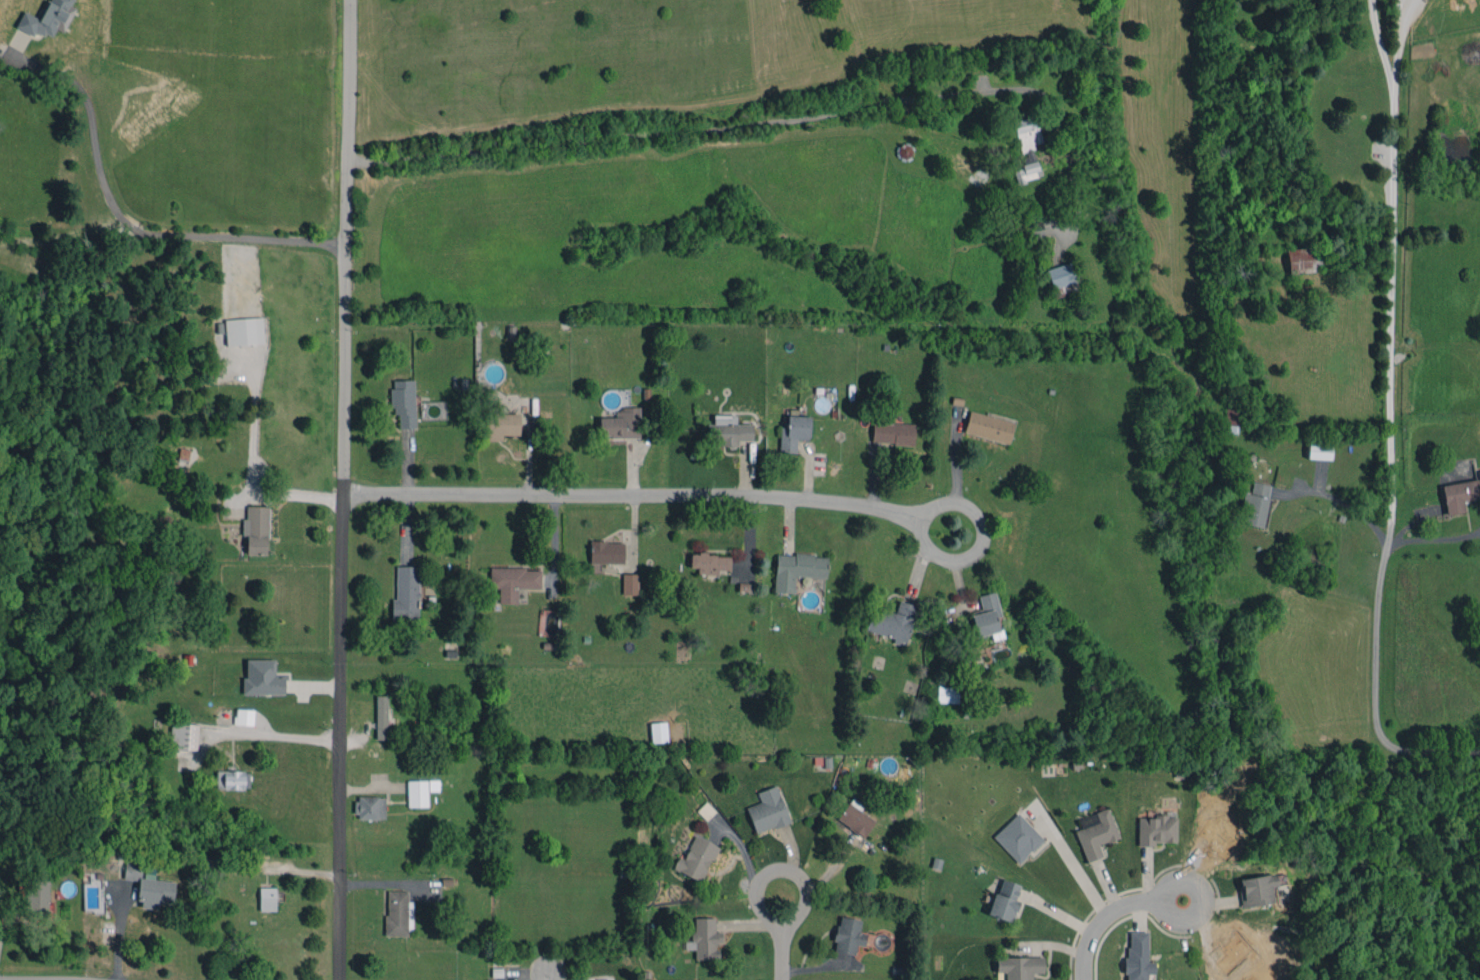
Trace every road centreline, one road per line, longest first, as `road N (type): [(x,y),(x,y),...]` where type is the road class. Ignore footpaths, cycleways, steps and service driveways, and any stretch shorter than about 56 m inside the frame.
road 1 (residential): [(349,0),(340,979)]
road 2 (residential): [(342,491),(762,496),(888,510),(916,522)]
road 3 (residential): [(930,512),(916,522),(937,555),(957,561),(978,553),(984,532),(975,514),(957,504),(930,512)]
road 4 (residential): [(774,922),(788,933),(805,908),(806,890),(787,872),(768,875),(758,890),(774,922)]
road 5 (residential): [(1086,979),(1087,946),(1109,916),(1138,902),(1180,900)]

